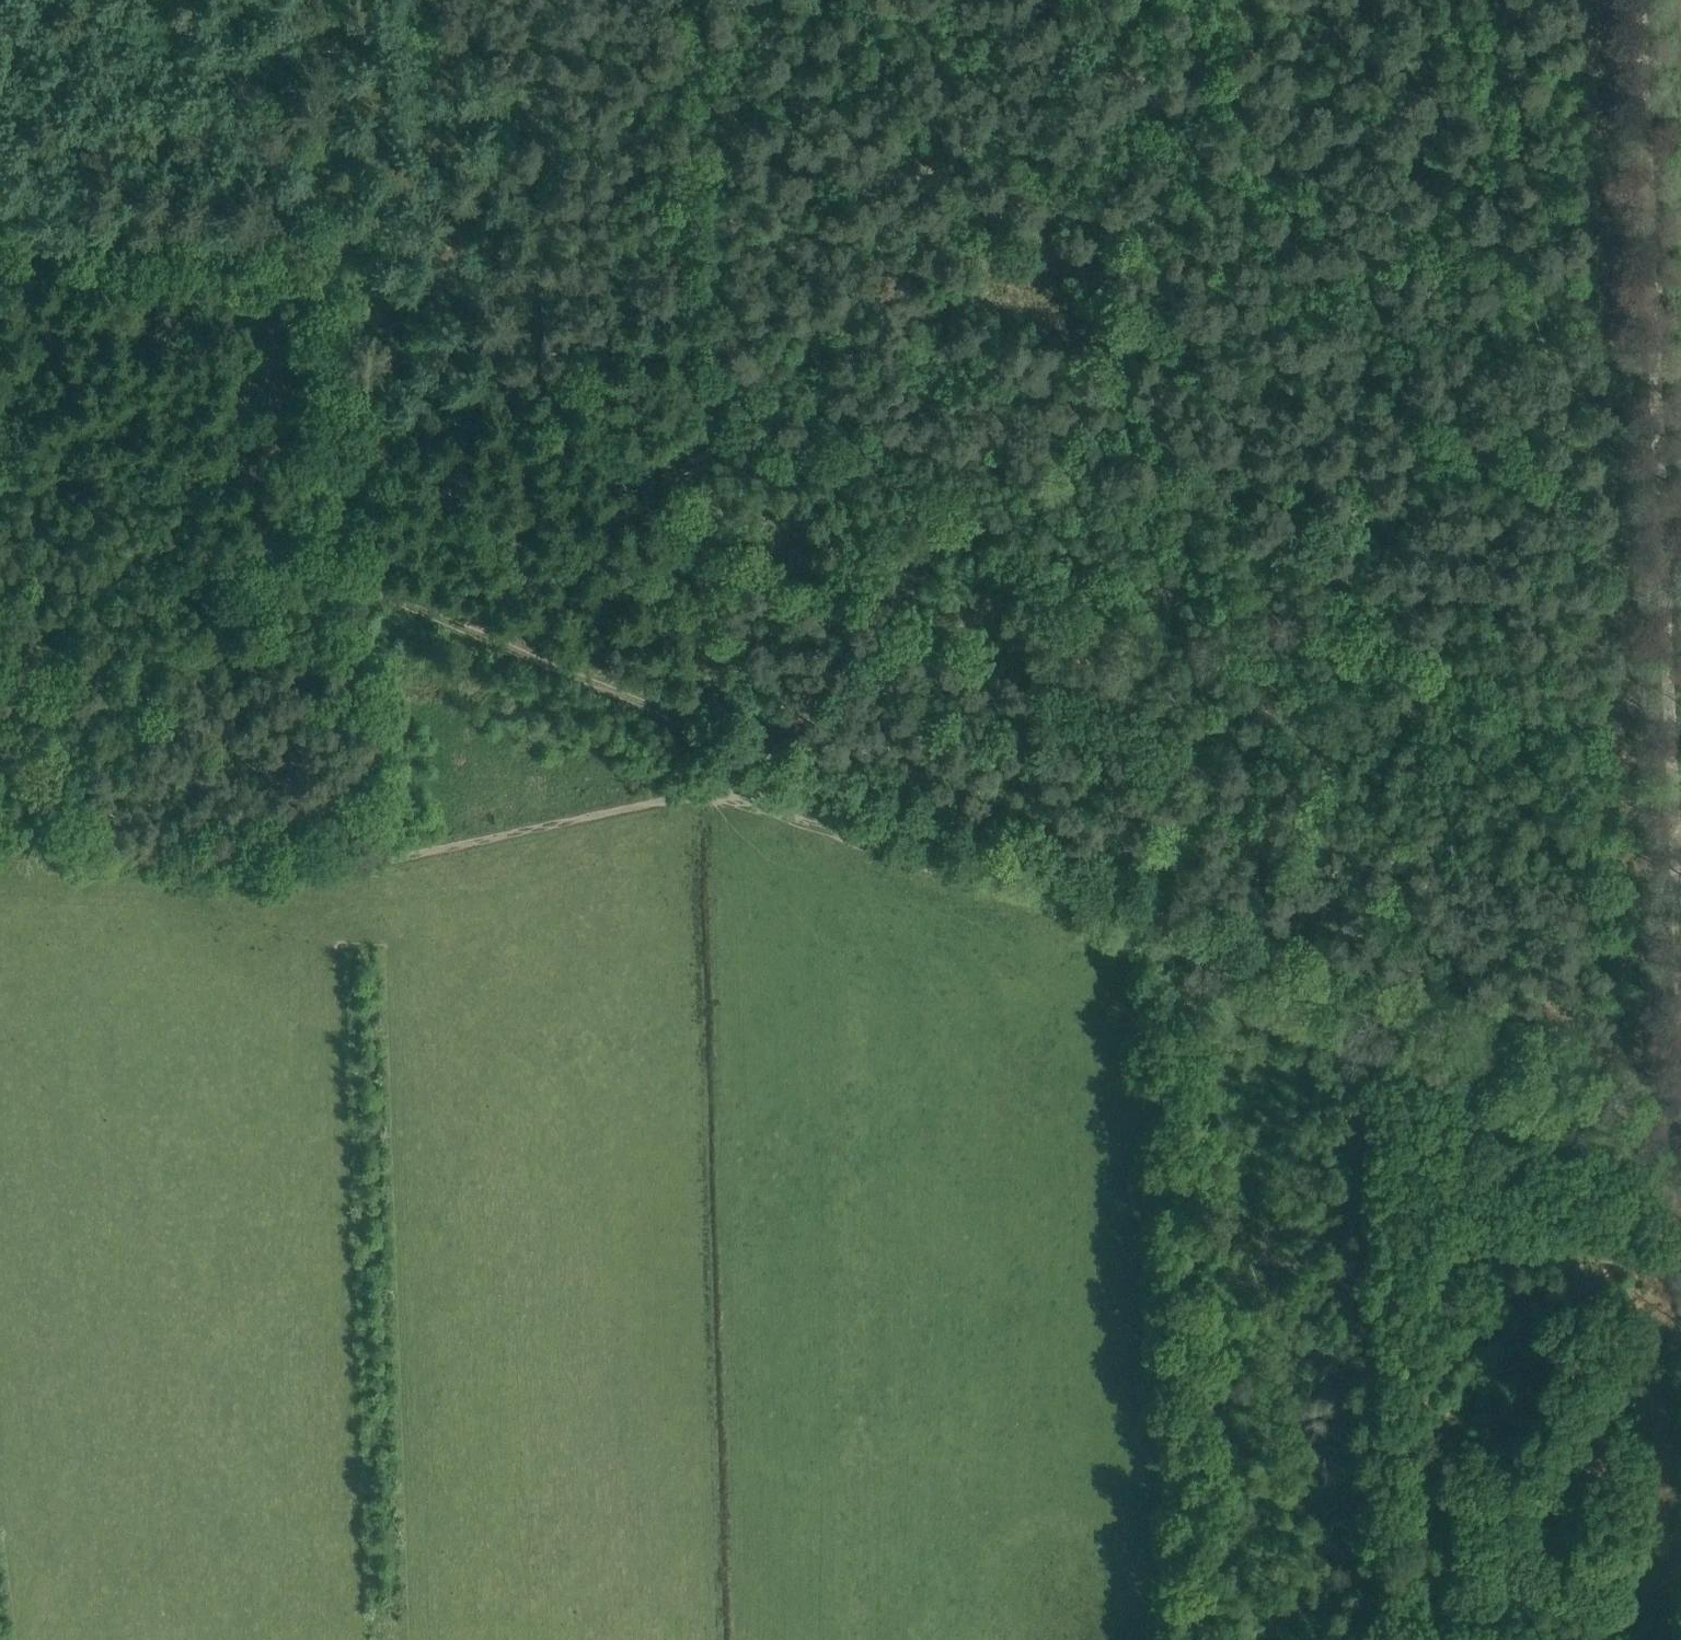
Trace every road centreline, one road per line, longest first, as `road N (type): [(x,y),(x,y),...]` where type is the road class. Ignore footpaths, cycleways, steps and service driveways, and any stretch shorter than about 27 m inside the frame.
road 1 (track): [(1680,1055),(1623,0)]
road 2 (track): [(1173,929),(1191,1639)]

